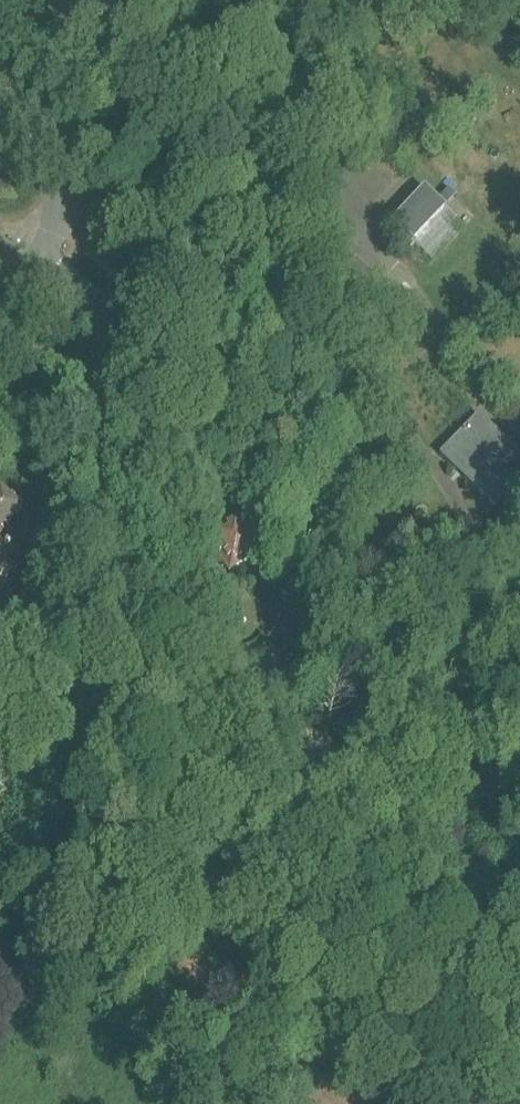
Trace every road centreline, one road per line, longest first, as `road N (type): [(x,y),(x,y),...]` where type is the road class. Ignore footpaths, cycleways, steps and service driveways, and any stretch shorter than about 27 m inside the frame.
road 1 (residential): [(519,925),(273,722),(183,665),(133,596),(93,503),(106,313),(39,250)]
road 2 (residential): [(0,117),(65,188),(68,204),(39,250)]

